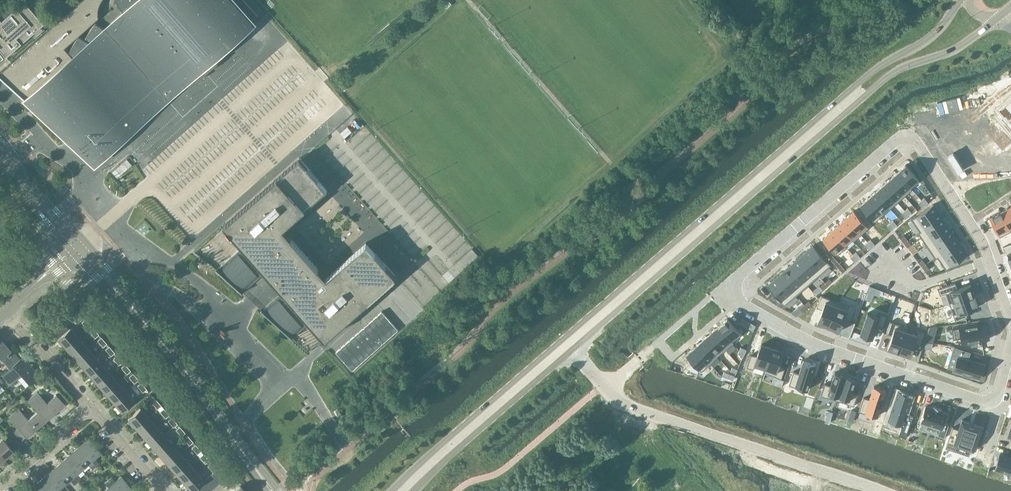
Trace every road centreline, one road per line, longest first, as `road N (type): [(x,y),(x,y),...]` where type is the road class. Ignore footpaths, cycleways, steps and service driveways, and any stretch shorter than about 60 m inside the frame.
road 1 (secondary): [(960,0),(930,39),(871,73),(395,490)]
road 2 (residential): [(949,190),(915,144),(899,141),(732,290),(804,338),(997,404)]
road 3 (secondary): [(572,351),(889,78),(960,47),(997,19)]
road 4 (secondary): [(415,490),(572,351)]
road 5 (tertiary): [(249,461),(155,334)]
road 6 (residential): [(1010,312),(985,246),(949,190)]
road 7 (residential): [(577,490),(549,455),(619,401)]
road 8 (residential): [(90,409),(5,312)]
road 9 (residential): [(619,401),(739,444)]
road 10 (residential): [(739,444),(859,486)]

